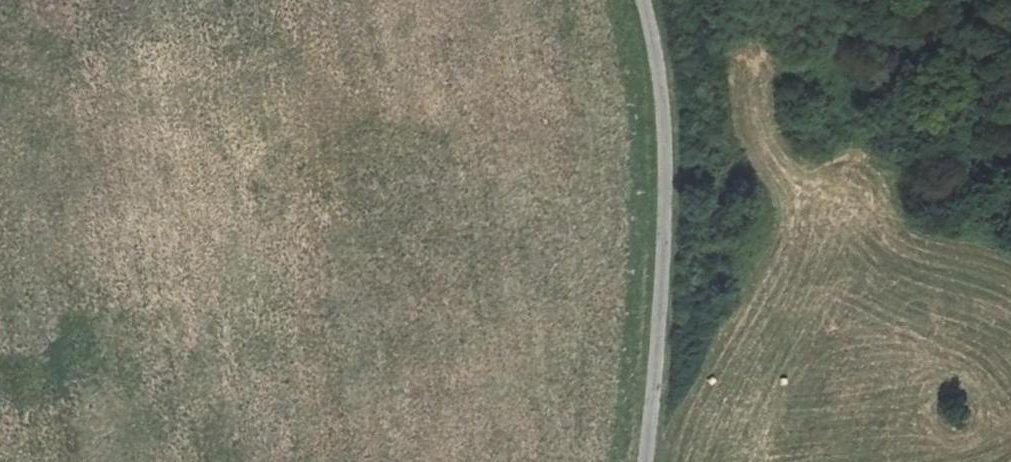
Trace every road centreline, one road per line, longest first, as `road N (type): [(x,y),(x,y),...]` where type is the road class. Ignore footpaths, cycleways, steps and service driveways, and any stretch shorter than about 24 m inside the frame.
road 1 (unclassified): [(643,0),(665,146),(645,461)]

